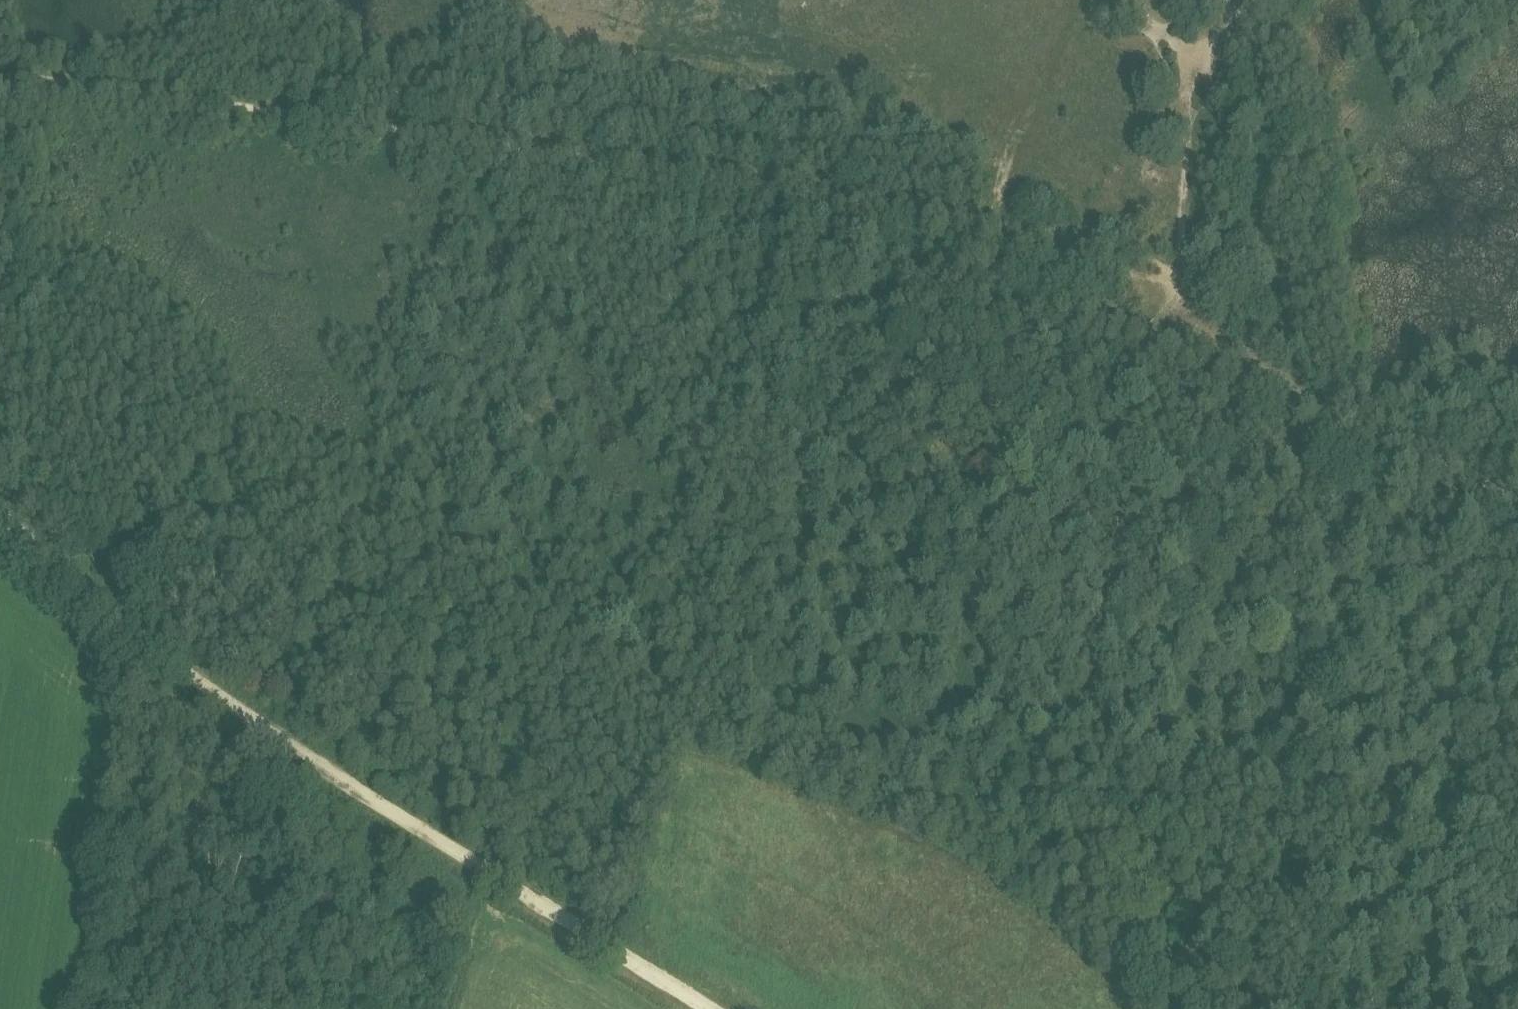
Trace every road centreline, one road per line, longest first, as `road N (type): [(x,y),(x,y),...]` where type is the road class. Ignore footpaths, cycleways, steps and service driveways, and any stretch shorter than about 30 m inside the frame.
road 1 (track): [(0,502),(122,607),(735,1008)]

